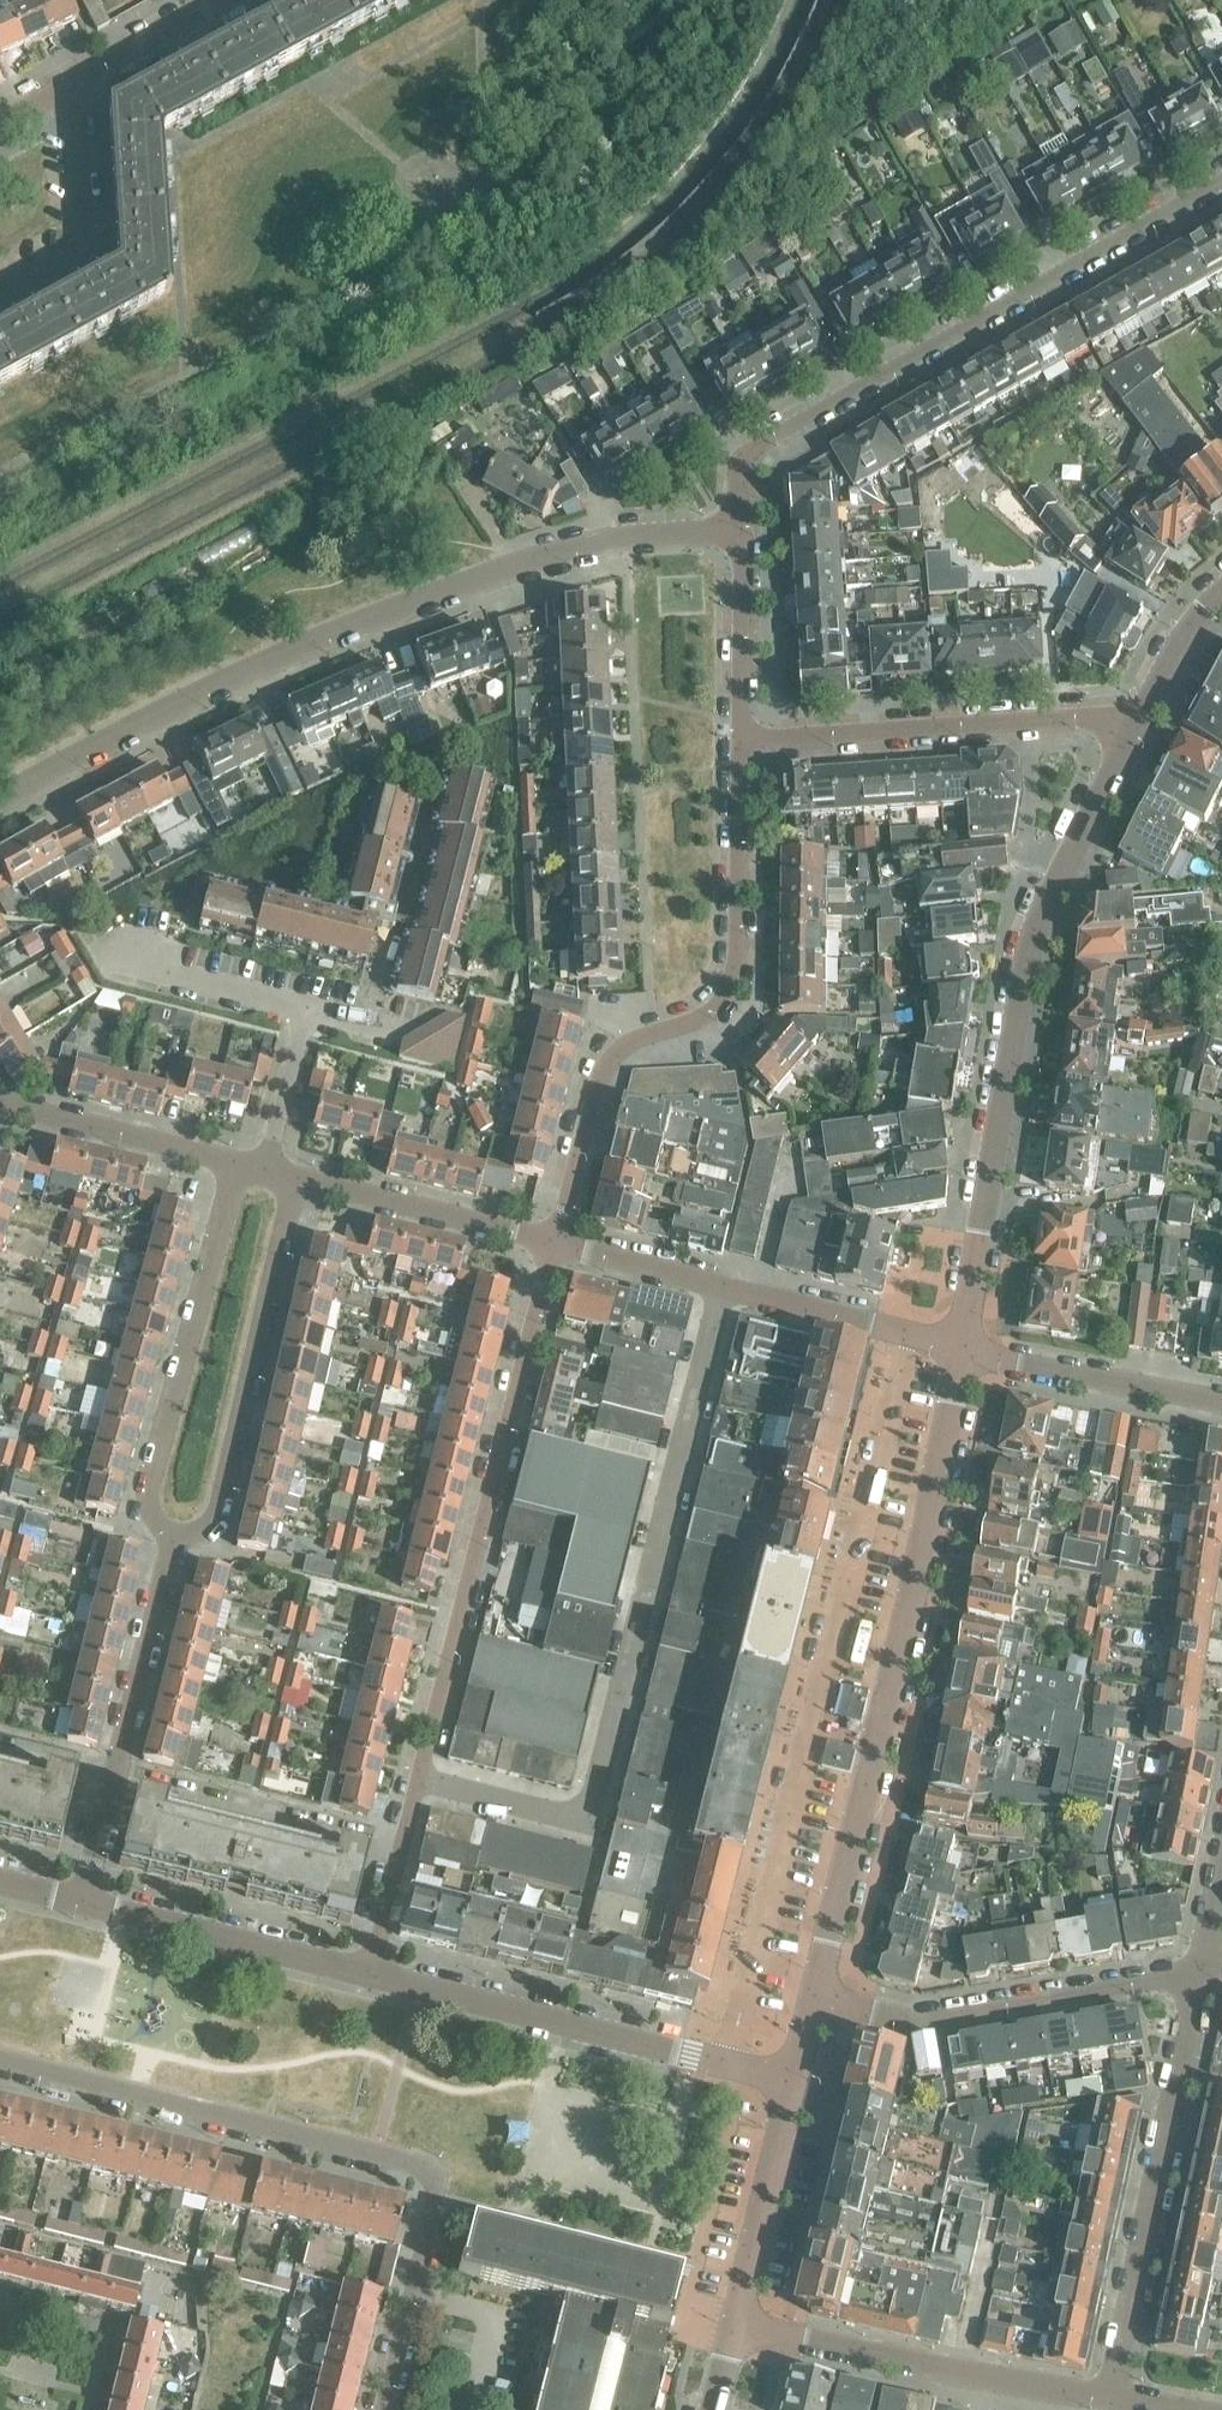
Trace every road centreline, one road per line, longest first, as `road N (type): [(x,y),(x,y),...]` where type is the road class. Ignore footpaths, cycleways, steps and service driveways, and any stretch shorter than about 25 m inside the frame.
road 1 (residential): [(0,805),(226,675),(426,594),(632,533),(740,530)]
road 2 (residential): [(909,1334),(729,2066)]
road 3 (residential): [(421,1781),(586,1823),(728,1288)]
road 4 (residential): [(381,2409),(434,2195),(430,2180),(380,2159),(0,2063)]
road 5 (tertiary): [(815,1999),(963,1347)]
road 6 (tertiary): [(963,1347),(1033,931),(1134,725)]
road 7 (residential): [(1221,179),(746,453),(740,530)]
road 8 (residential): [(555,1245),(601,1054),(694,1015),(741,967),(741,734)]
road 9 (residential): [(421,1781),(555,1245)]
road 10 (residential): [(1110,2394),(1197,1971)]
road 11 (residential): [(178,1538),(146,1495),(234,1162)]
road 12 (residential): [(178,1538),(216,1523),(295,1176)]
road 13 (residential): [(741,734),(1134,725)]
road 14 (residential): [(815,1999),(906,2017),(1197,1971)]
road 15 (residential): [(1110,2394),(734,2327)]
road 16 (residential): [(82,1902),(178,1538)]
road 17 (residential): [(729,2066),(367,1977)]
road 18 (residential): [(367,1977),(82,1902)]
road 19 (residential): [(555,1245),(295,1176)]
road 20 (residential): [(1221,1399),(963,1347)]
road 21 (residential): [(0,293),(81,242),(74,80)]
road 22 (tertiary): [(734,2327),(792,2082)]
road 23 (residential): [(234,1162),(0,1103)]
road 24 (residential): [(310,1012),(111,957)]
road 25 (residential): [(741,734),(740,530)]
road 26 (residential): [(367,1977),(421,1781)]
road 27 (residential): [(909,1334),(728,1288)]
road 28 (residential): [(728,1288),(555,1245)]
road 29 (residential): [(266,1170),(310,1012)]
road 30 (residential): [(74,80),(217,0)]
road 31 (tertiary): [(1134,725),(1195,616),(1221,589)]

